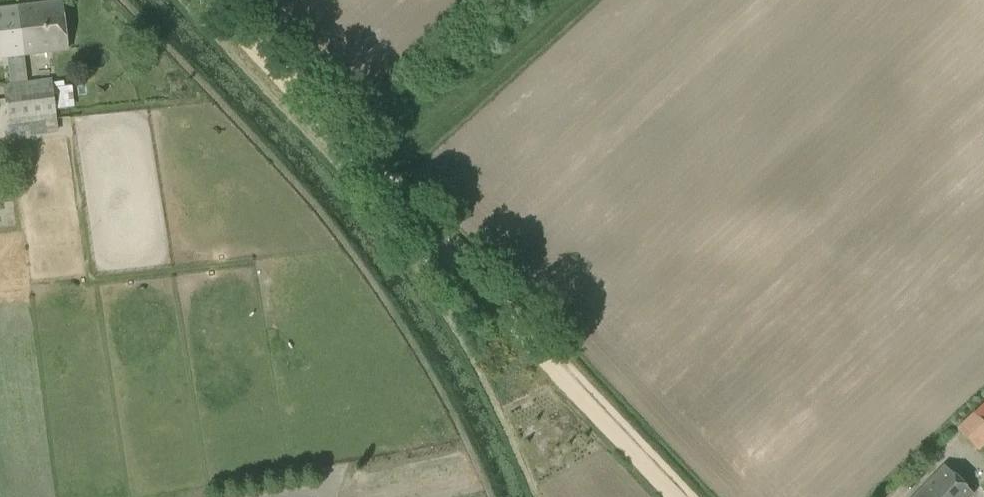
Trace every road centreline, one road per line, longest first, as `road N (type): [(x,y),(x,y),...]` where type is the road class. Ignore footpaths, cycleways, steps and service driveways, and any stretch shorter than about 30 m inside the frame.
road 1 (unclassified): [(677,496),(208,0)]

